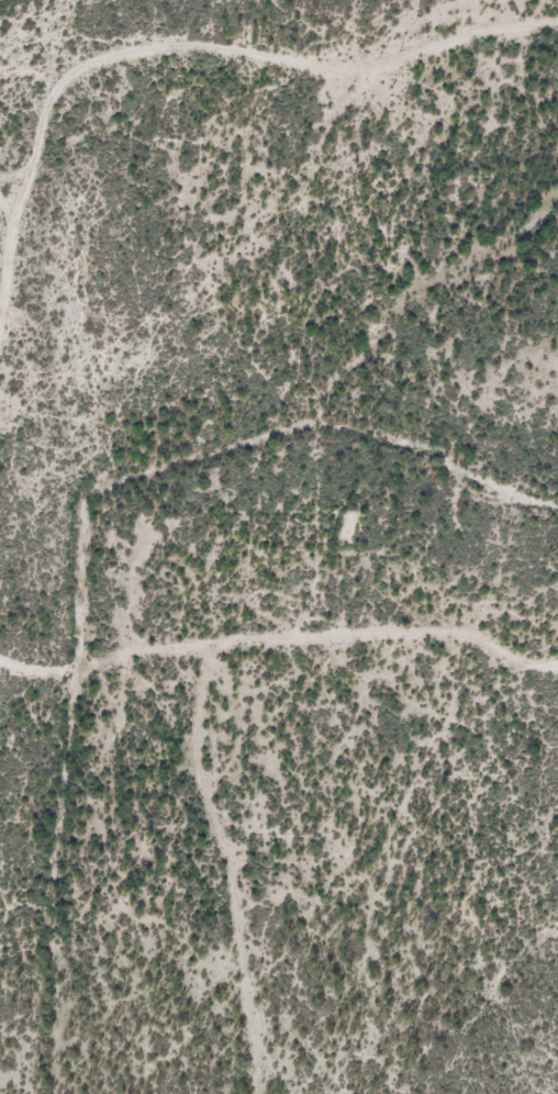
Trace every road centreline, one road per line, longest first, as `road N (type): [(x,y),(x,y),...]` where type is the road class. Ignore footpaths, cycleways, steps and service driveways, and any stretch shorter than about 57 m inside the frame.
road 1 (residential): [(0,368),(10,241),(60,86),(86,64),(154,45),(266,43),(334,60),(372,60),(557,14)]

